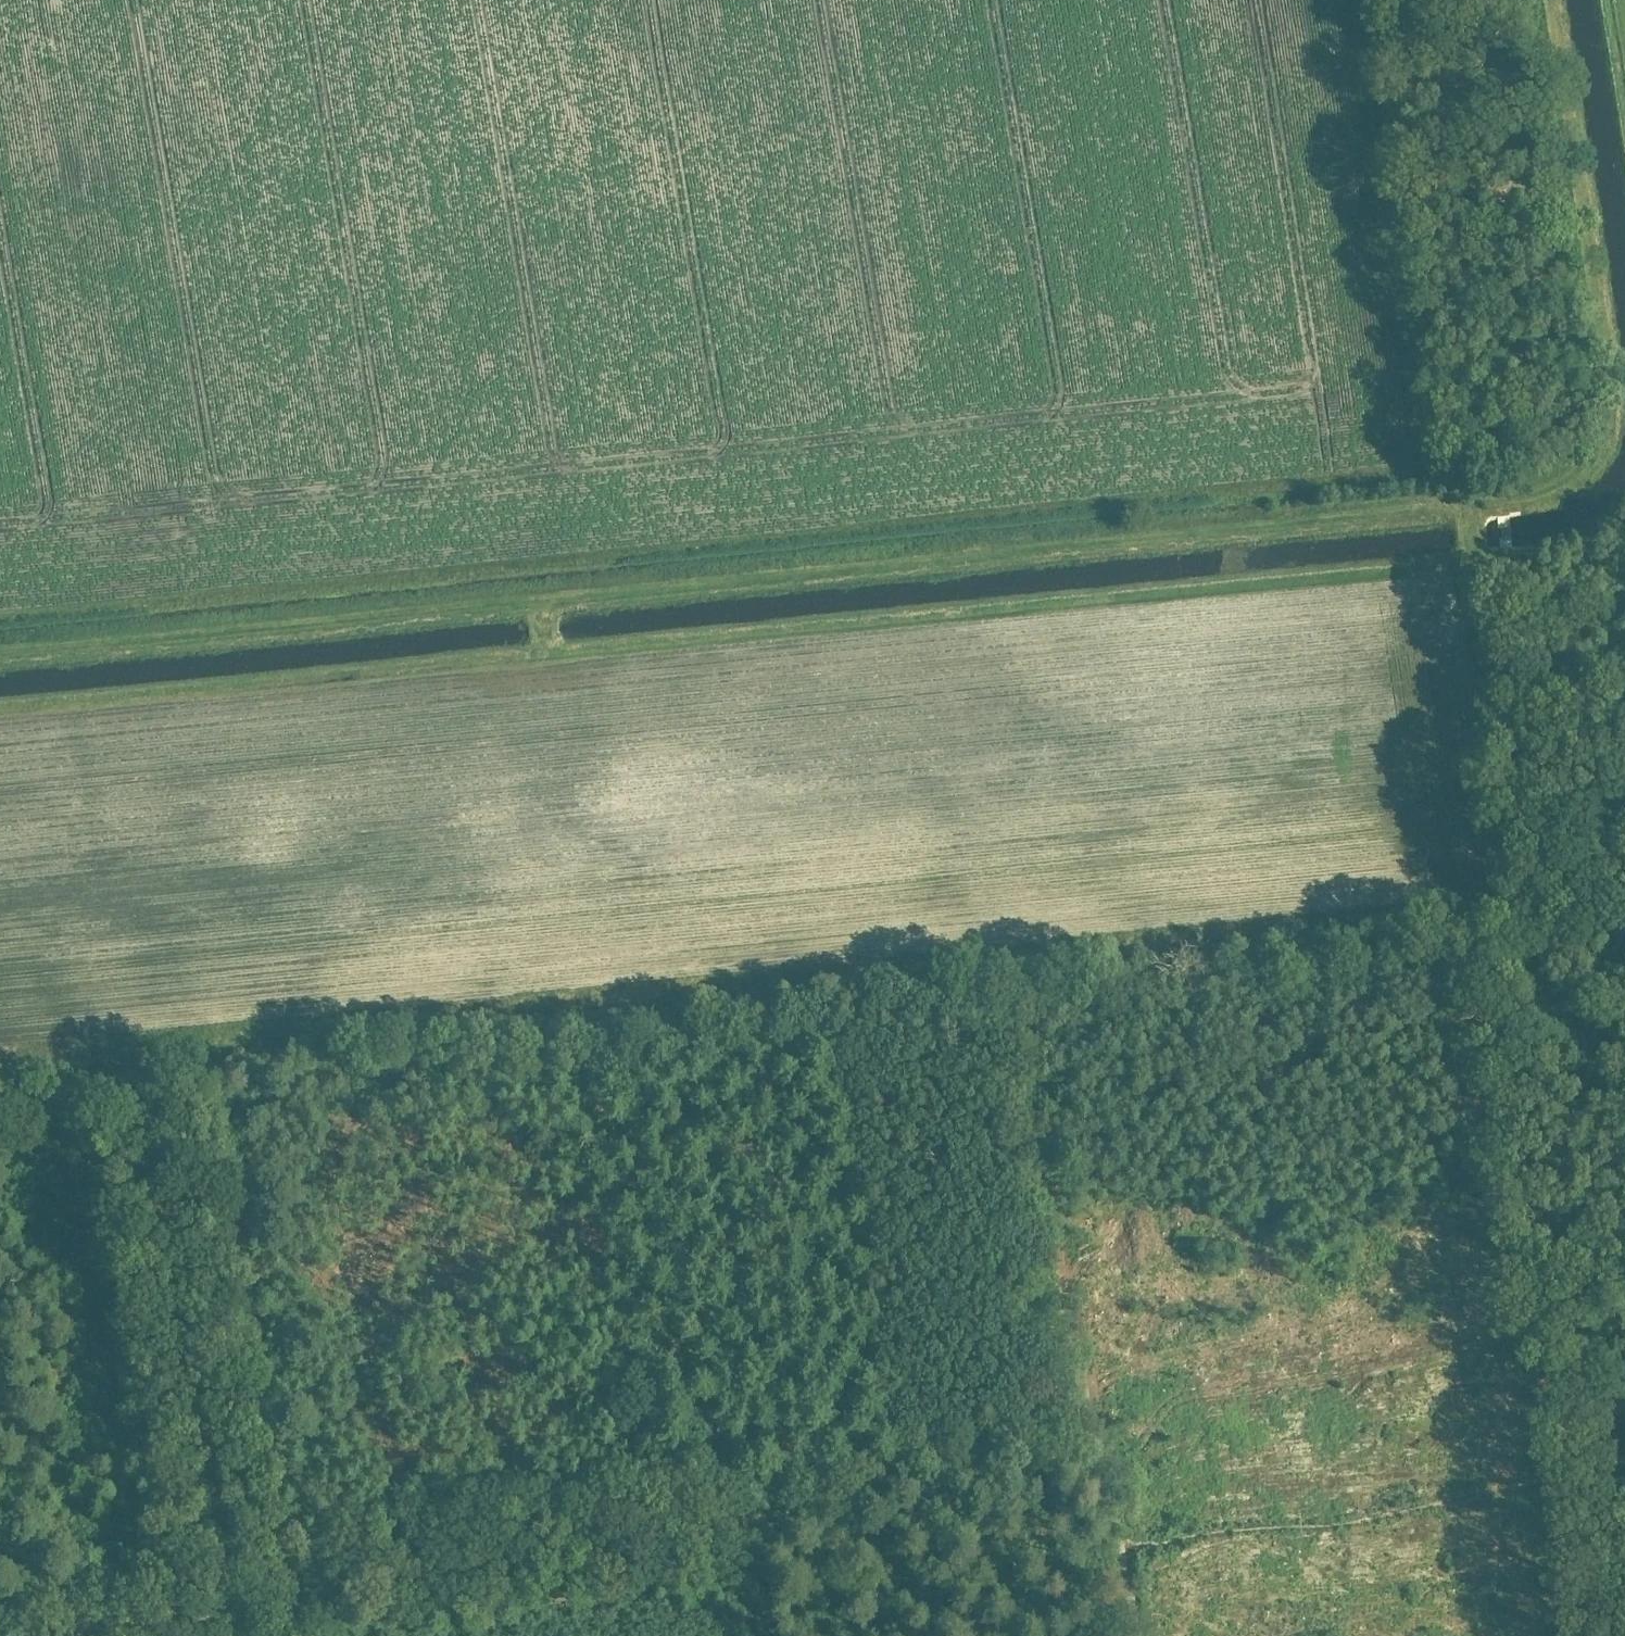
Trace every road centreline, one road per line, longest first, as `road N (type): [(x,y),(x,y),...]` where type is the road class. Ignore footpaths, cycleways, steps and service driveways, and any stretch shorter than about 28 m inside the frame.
road 1 (track): [(0,650),(1461,502)]
road 2 (track): [(1461,502),(1518,494),(1566,474),(1595,448),(1604,406),(1544,0)]
road 3 (track): [(653,1527),(108,1635)]
road 4 (track): [(1103,1449),(1017,1022)]
road 5 (track): [(1624,868),(1584,826),(1510,791),(1461,502)]
road 6 (track): [(164,1115),(223,1497)]
road 7 (track): [(832,1497),(1103,1449),(1121,1546)]
road 8 (track): [(223,1497),(243,1635)]
road 9 (track): [(764,1635),(740,1513)]

